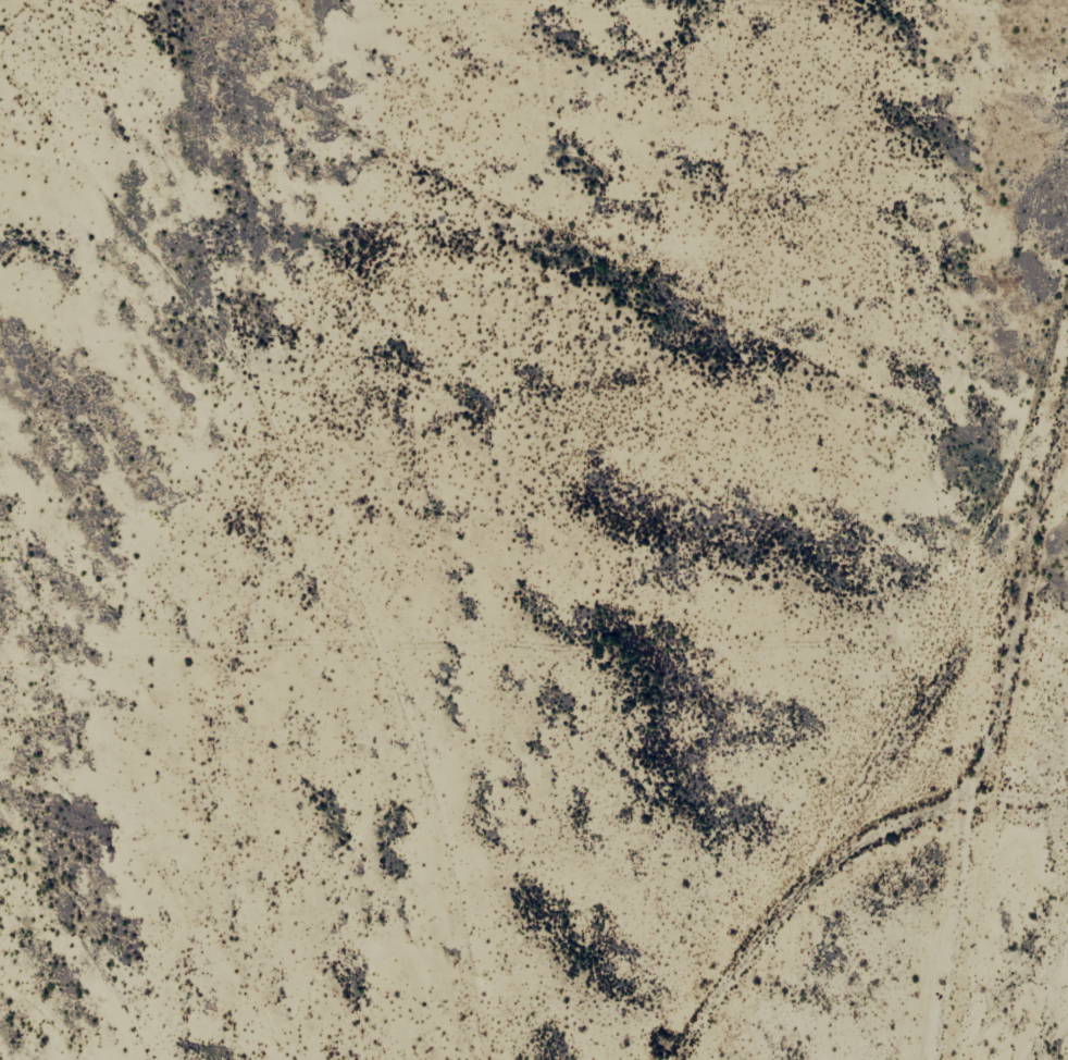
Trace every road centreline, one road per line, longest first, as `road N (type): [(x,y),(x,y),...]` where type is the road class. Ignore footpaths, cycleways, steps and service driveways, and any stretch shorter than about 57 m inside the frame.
road 1 (track): [(710,1059),(844,866),(1027,828),(1067,828)]
road 2 (track): [(844,866),(860,812),(1067,474)]

